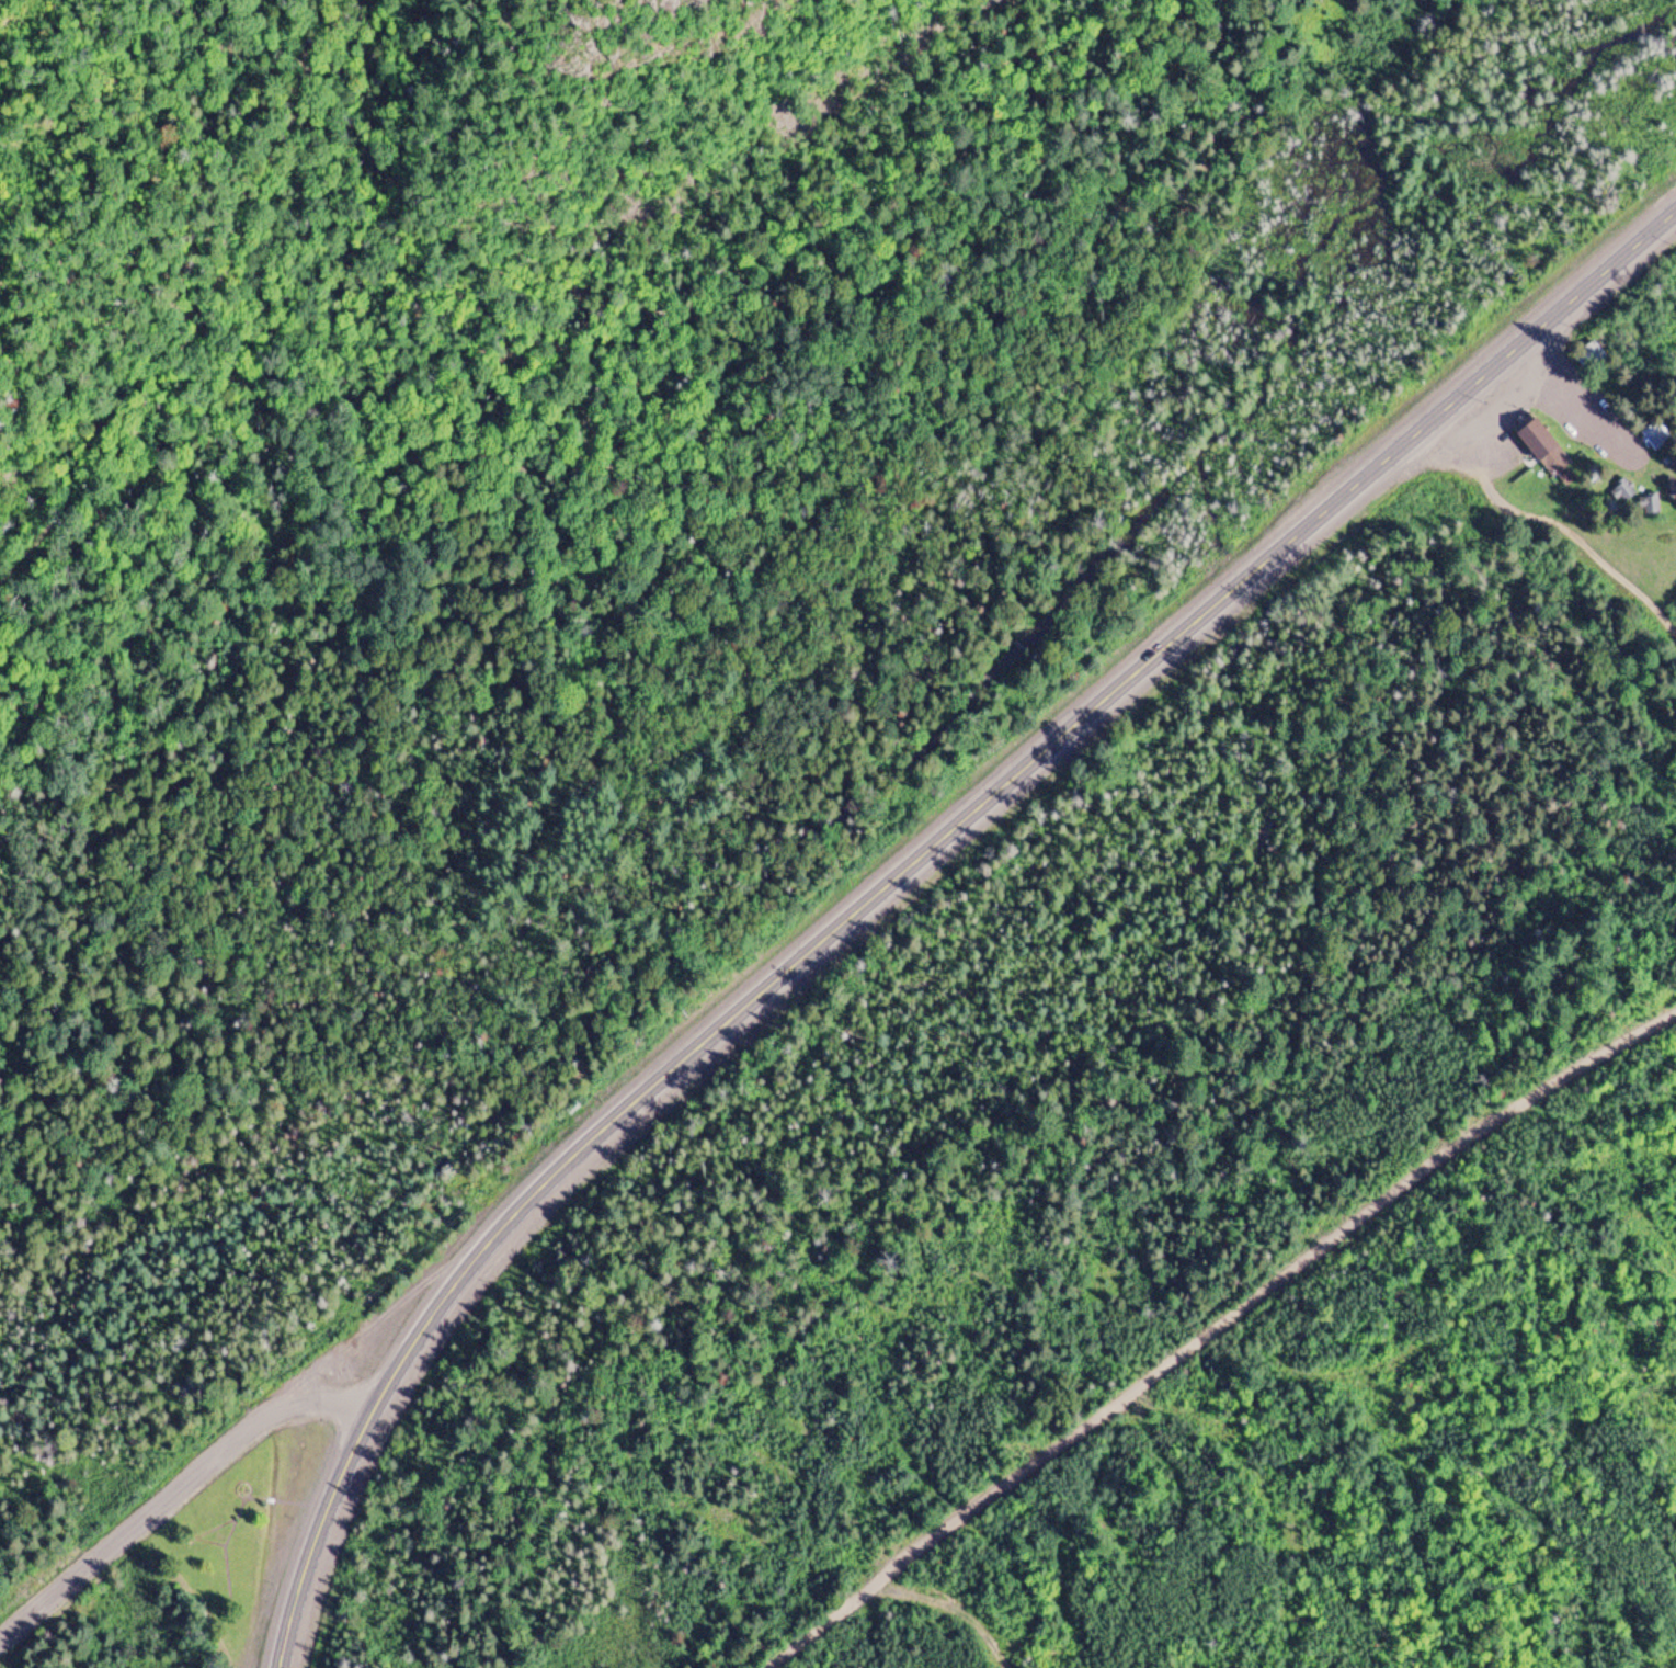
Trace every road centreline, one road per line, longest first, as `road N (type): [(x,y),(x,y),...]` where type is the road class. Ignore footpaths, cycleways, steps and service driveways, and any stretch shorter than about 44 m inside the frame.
road 1 (primary): [(276,1667),(323,1518),(368,1418),(413,1340),(517,1211),(680,1062),(1675,208)]
road 2 (tertiary): [(0,1632),(267,1412),(292,1402),(332,1402),(368,1418)]

